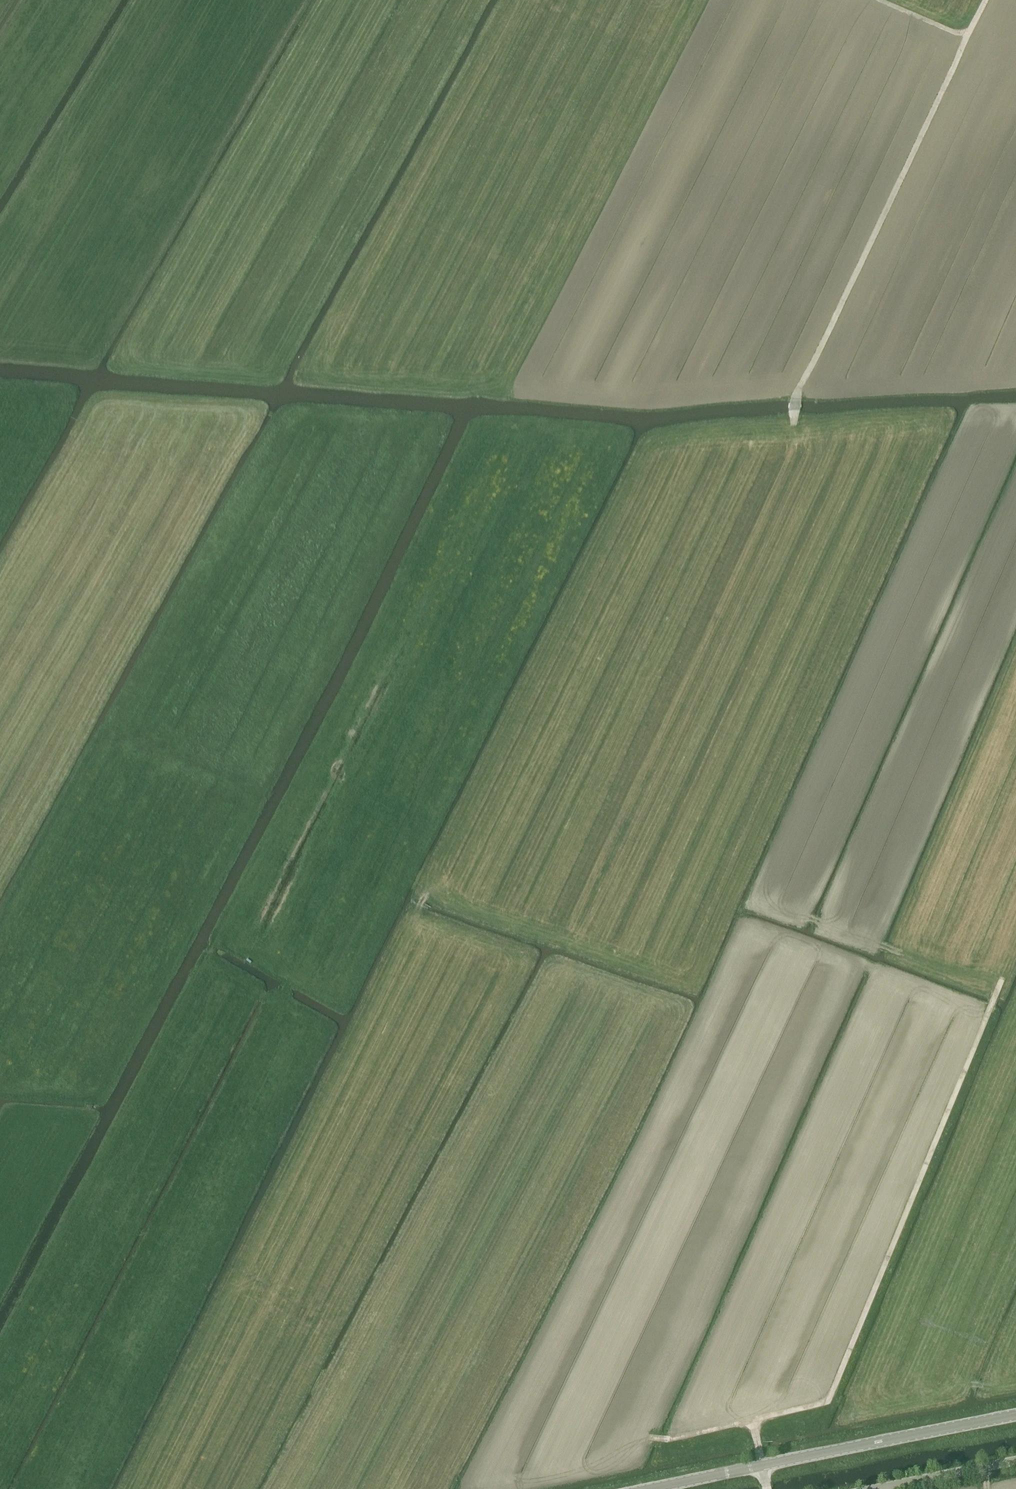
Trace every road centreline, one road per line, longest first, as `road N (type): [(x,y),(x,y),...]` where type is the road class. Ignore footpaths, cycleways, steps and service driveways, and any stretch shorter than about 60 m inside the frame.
road 1 (track): [(1004,980),(828,1401),(652,1438)]
road 2 (track): [(795,391),(983,0)]
road 3 (tertiary): [(1015,1415),(648,1488)]
road 4 (unclassified): [(876,1488),(1015,1461)]

